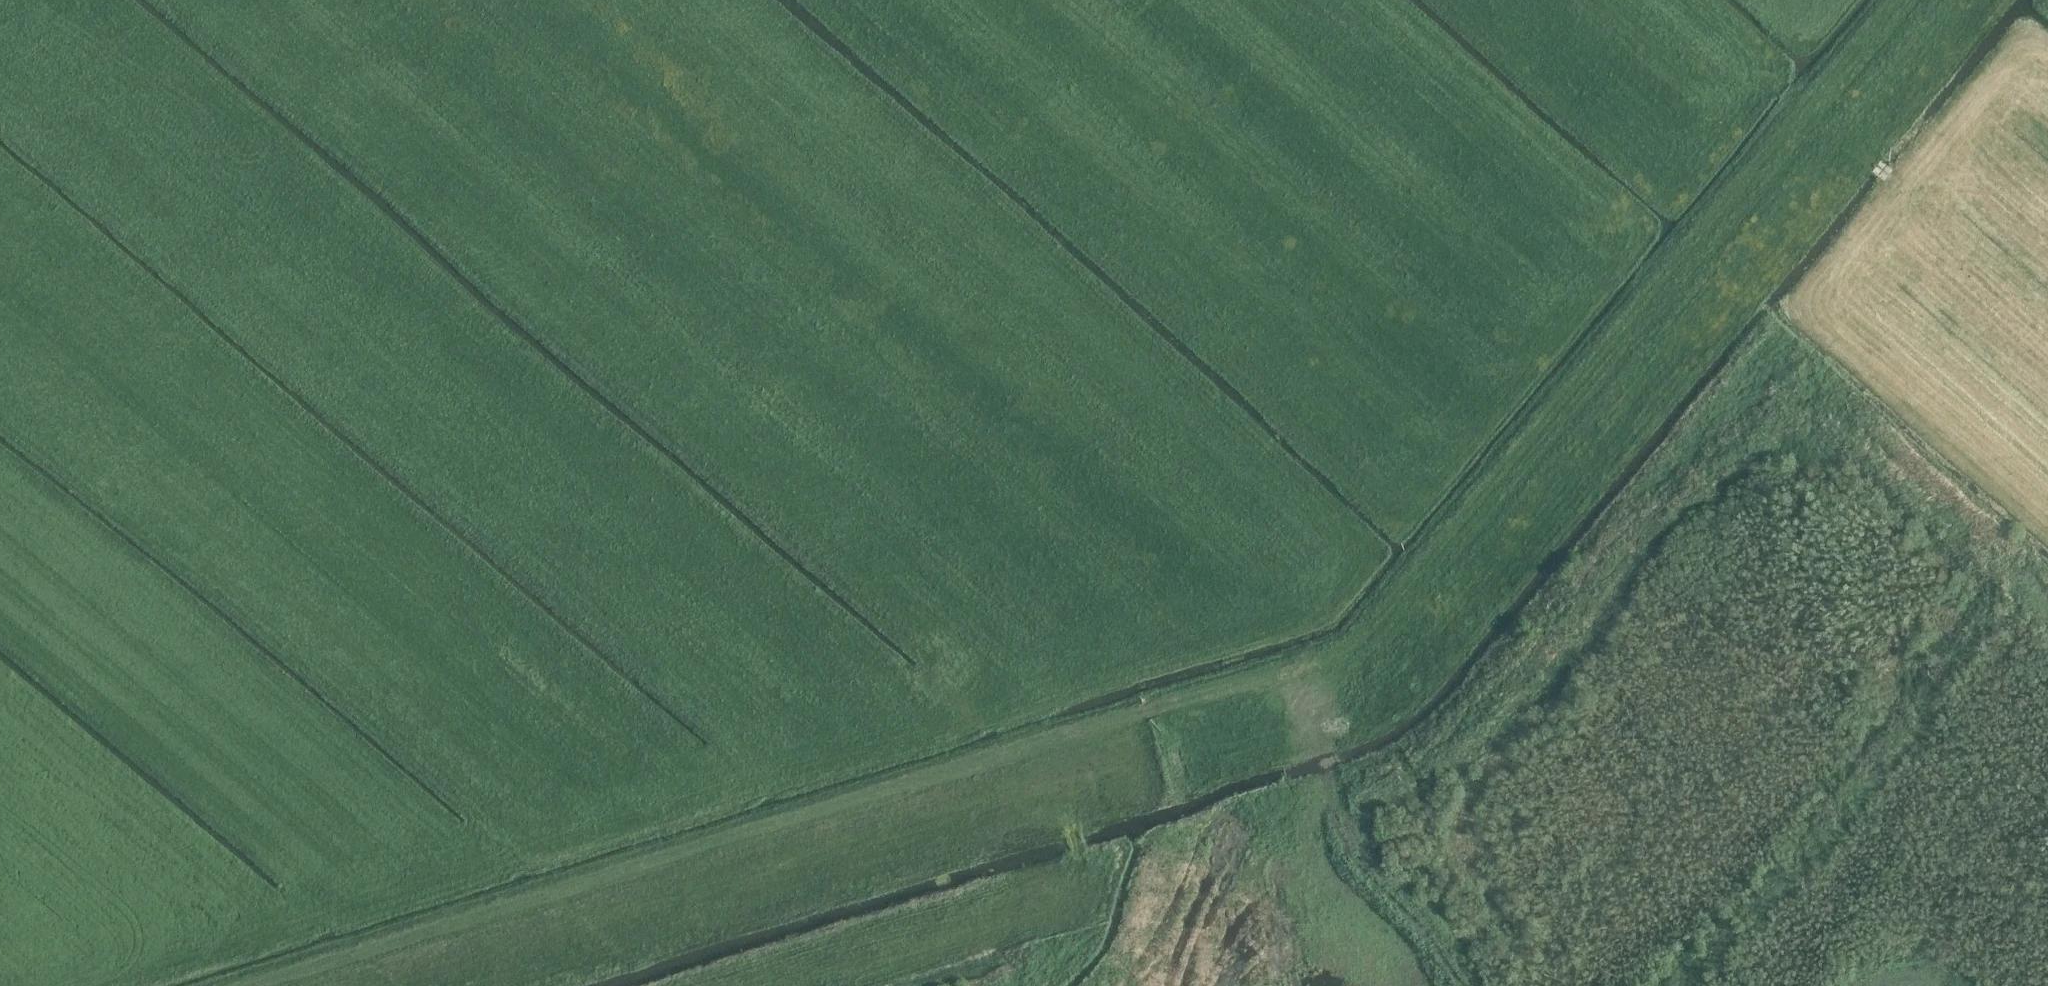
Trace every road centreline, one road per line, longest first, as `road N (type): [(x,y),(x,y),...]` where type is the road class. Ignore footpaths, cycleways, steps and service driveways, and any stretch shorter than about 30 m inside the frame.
road 1 (track): [(1926,0),(1831,121),(1353,648),(279,985)]
road 2 (track): [(1831,121),(1941,214)]

